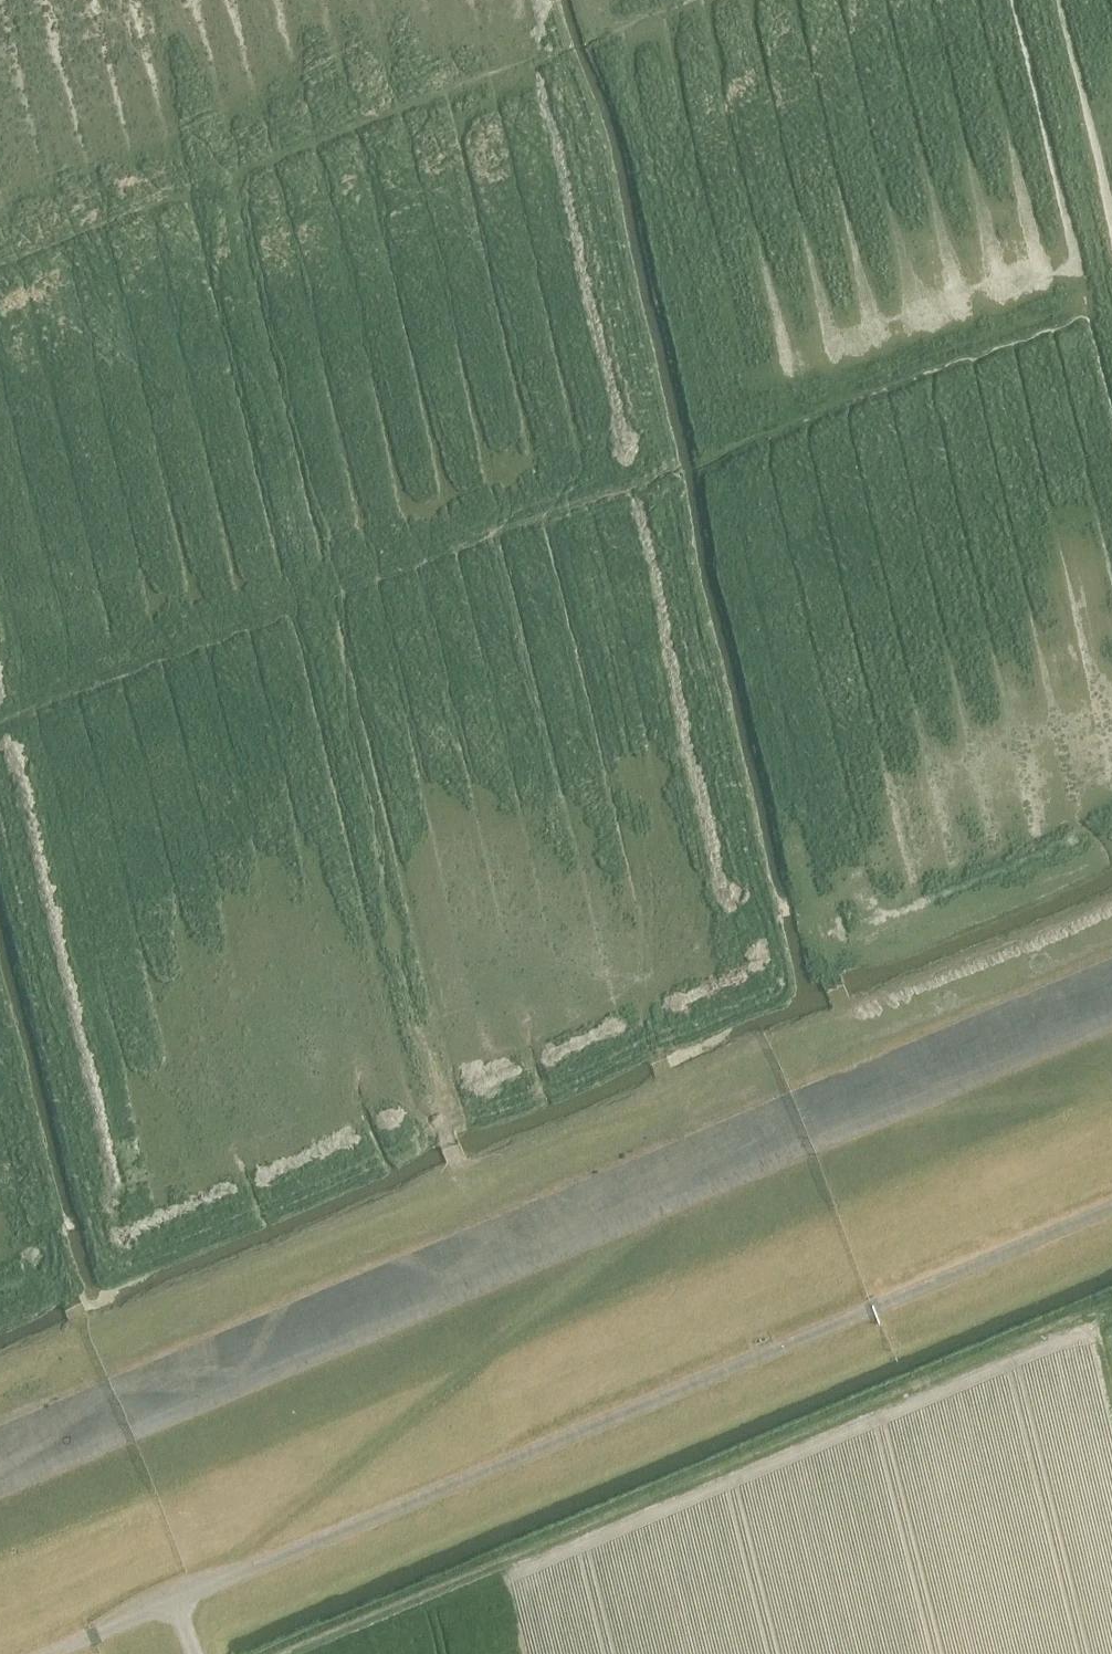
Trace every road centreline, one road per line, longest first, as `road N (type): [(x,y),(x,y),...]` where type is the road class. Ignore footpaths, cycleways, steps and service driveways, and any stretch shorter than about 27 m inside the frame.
road 1 (track): [(170,1604),(657,1212)]
road 2 (track): [(1111,1085),(900,1109)]

